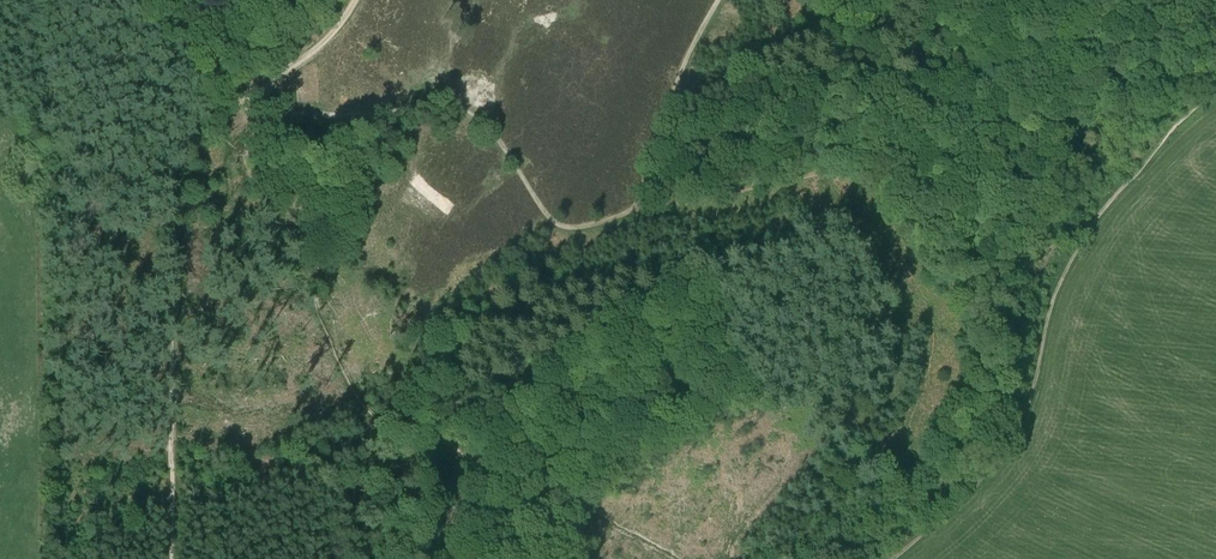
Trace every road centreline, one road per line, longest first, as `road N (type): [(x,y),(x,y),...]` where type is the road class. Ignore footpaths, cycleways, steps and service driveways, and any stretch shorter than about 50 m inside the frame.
road 1 (track): [(1134,0),(1027,68),(888,95),(865,146),(841,164),(572,227),(549,218),(496,136),(454,106),(316,115),(233,105)]
road 2 (track): [(894,558),(1007,447),(1029,401),(1060,281),(1110,199),(1215,85)]
road 3 (track): [(719,0),(656,136),(642,211)]
road 4 (track): [(233,105),(316,51),(356,0)]

